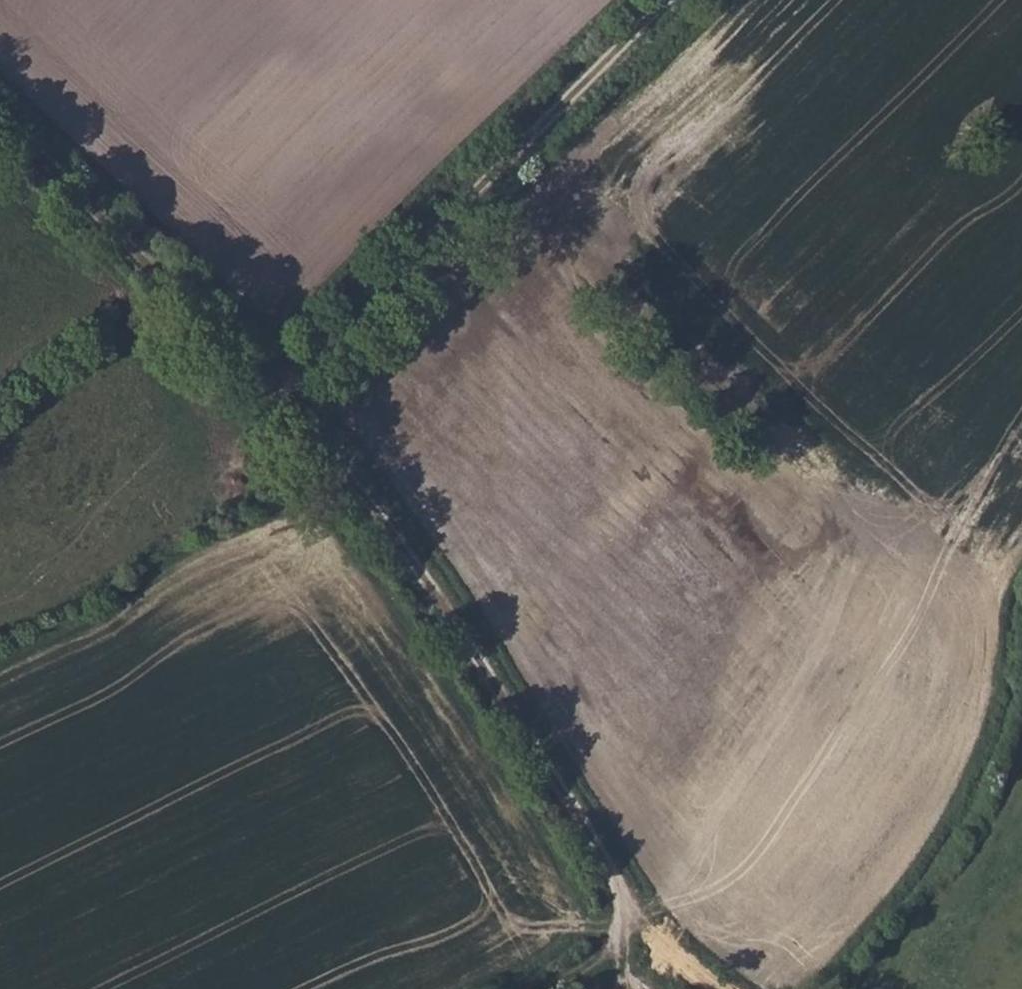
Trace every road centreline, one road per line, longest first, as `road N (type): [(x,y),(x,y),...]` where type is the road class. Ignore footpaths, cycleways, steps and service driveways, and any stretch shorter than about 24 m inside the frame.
road 1 (track): [(536,988),(609,945),(624,912),(612,876),(434,592),(358,488),(0,116)]
road 2 (track): [(670,0),(280,398)]

